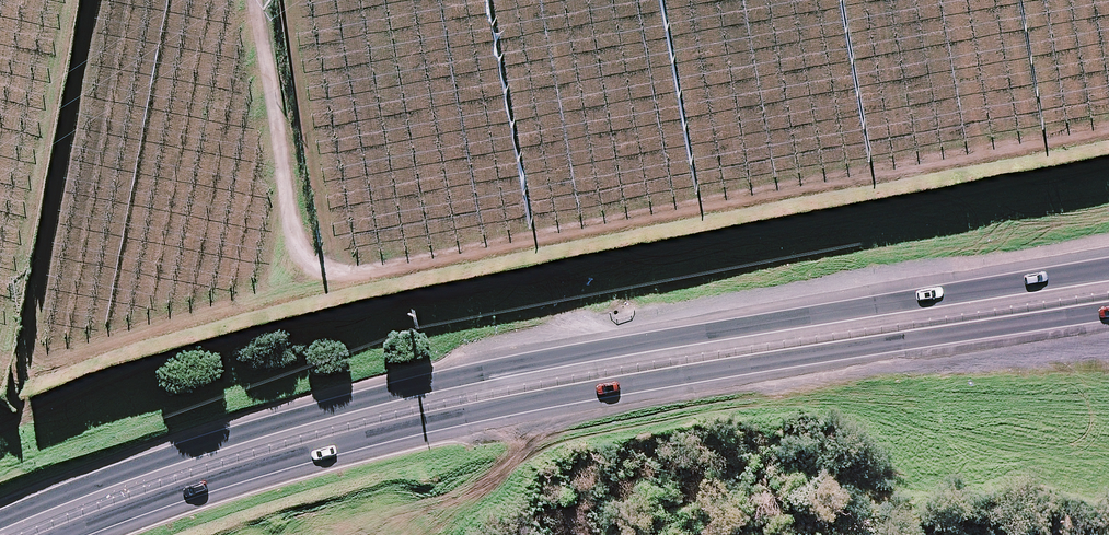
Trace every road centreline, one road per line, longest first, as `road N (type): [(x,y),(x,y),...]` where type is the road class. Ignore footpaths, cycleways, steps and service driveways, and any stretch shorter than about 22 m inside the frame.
road 1 (trunk): [(0,525),(240,435),(523,363),(1108,268)]
road 2 (trunk): [(1108,311),(579,389),(380,434),(68,534)]

